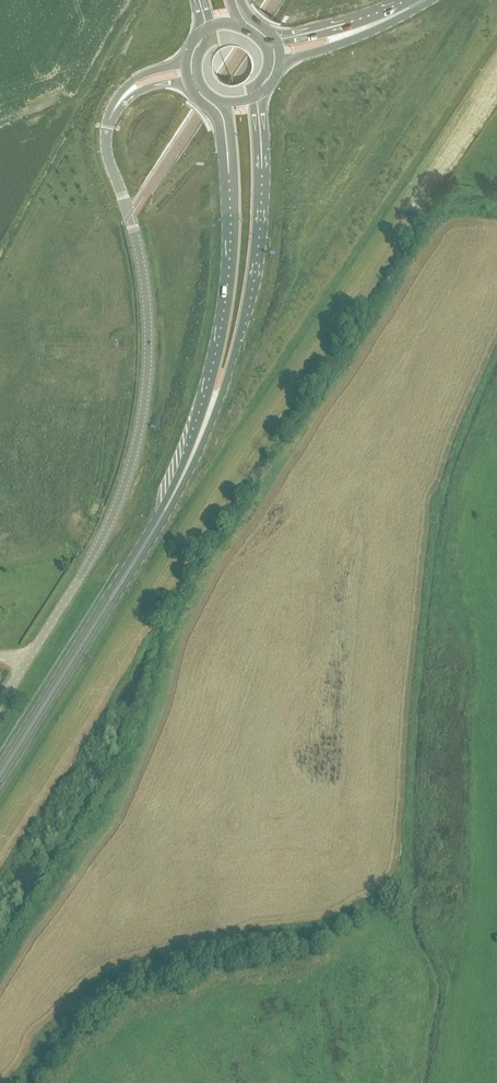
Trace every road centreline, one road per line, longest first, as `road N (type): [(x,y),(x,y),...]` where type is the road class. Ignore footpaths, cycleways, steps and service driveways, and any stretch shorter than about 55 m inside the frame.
road 1 (unclassified): [(107,126),(147,310),(143,410),(108,526),(0,702)]
road 2 (primary): [(0,777),(172,497),(210,410)]
road 3 (primary): [(210,410),(252,288),(262,153)]
road 4 (primary): [(229,168),(230,234),(210,410)]

